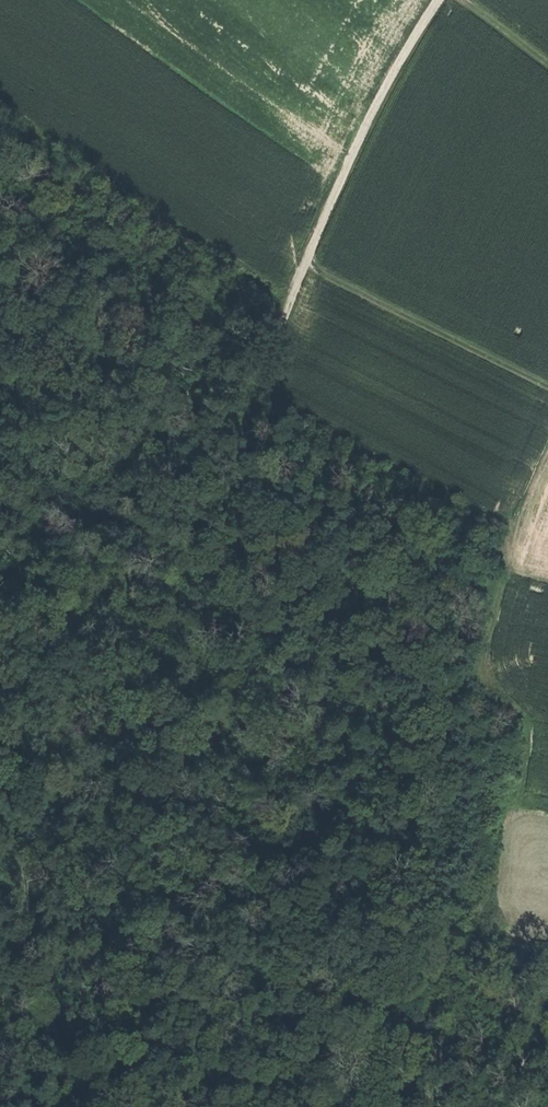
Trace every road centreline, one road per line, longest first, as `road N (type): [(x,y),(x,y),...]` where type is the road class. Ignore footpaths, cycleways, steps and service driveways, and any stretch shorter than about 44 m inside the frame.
road 1 (track): [(440,0),(406,52),(260,357),(132,536),(53,629),(0,718)]
road 2 (track): [(308,266),(547,386)]
road 3 (track): [(460,678),(547,458)]

